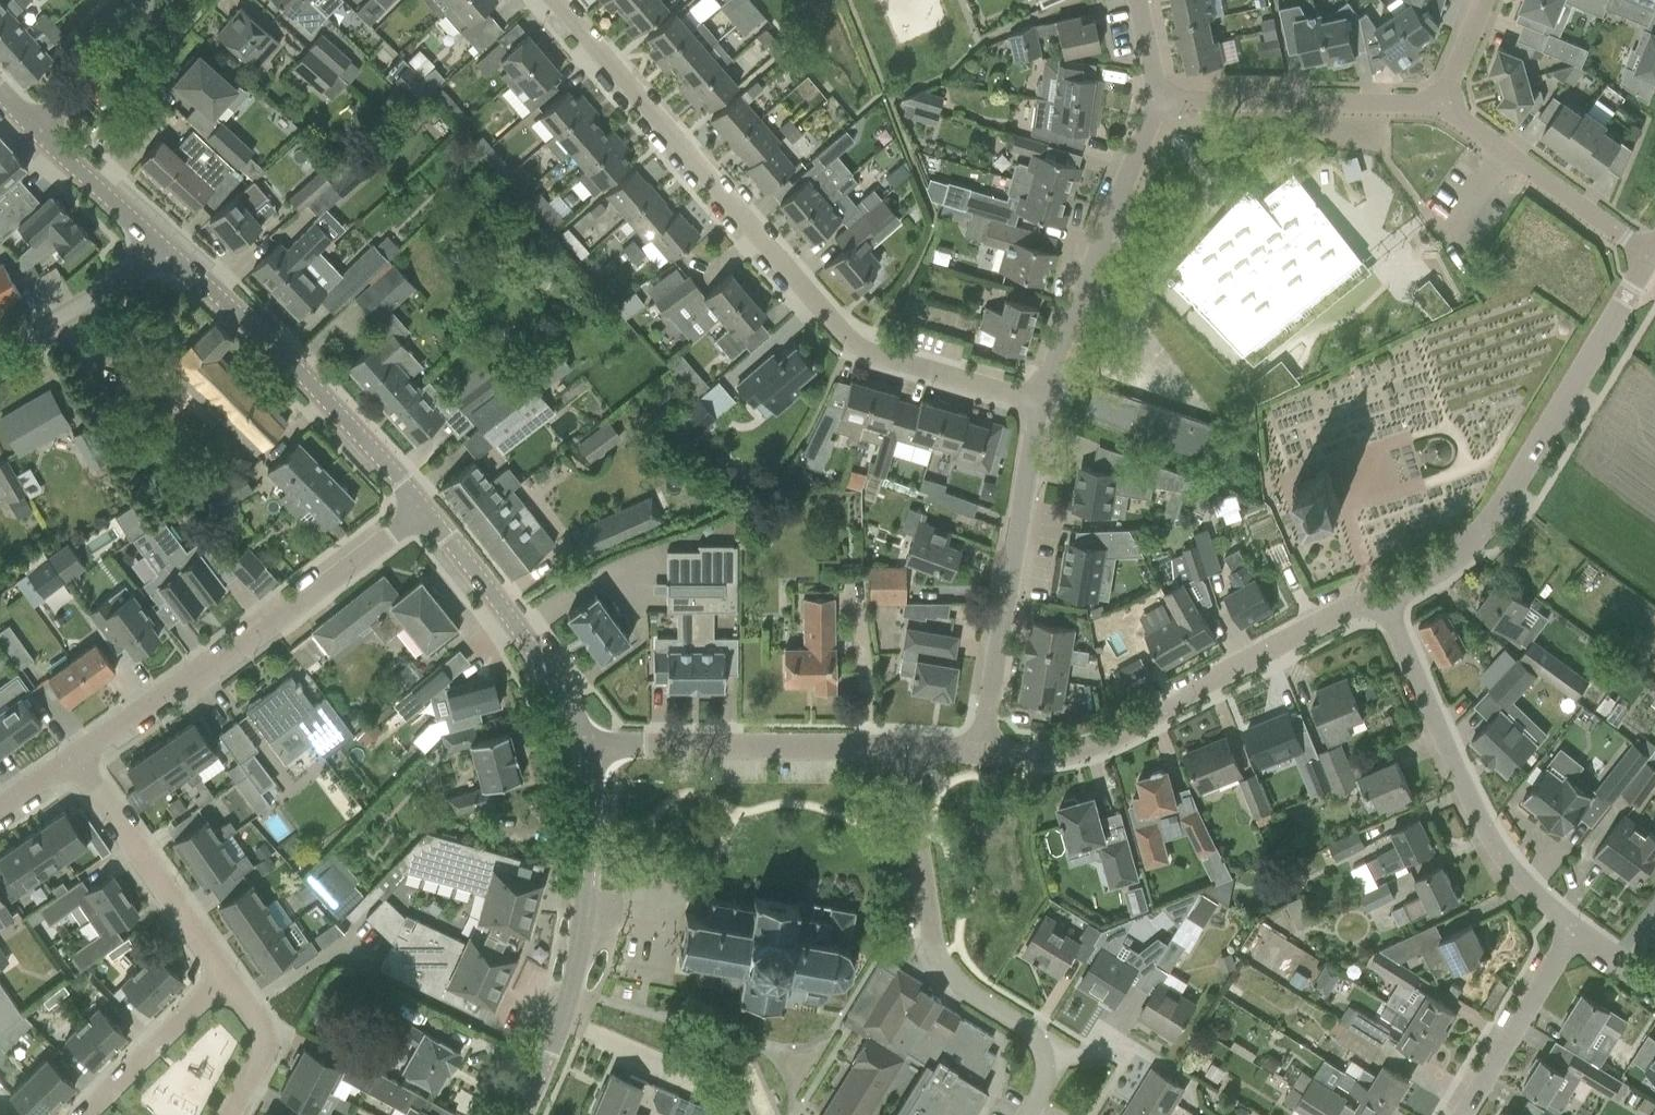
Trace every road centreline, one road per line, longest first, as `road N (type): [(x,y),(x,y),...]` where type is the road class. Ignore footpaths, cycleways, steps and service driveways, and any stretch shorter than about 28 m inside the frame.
road 1 (residential): [(1042,402),(912,375),(862,345),(657,127),(556,0)]
road 2 (unclassified): [(1377,601),(1453,558),(1496,517),(1651,254)]
road 3 (residential): [(74,761),(416,501)]
road 4 (residential): [(986,758),(1093,742),(1377,601)]
road 5 (residential): [(1030,1114),(1043,1090),(1039,1031),(951,977),(939,959),(905,757)]
road 6 (residential): [(1575,931),(1492,843),(1377,601)]
road 7 (tertiary): [(511,1114),(563,1005),(580,927),(592,835),(584,745)]
road 8 (residential): [(986,758),(1042,402)]
road 9 (tertiary): [(416,501),(313,389),(172,257)]
road 10 (residential): [(584,745),(859,747),(905,757)]
road 11 (residential): [(1042,402),(1158,106)]
road 12 (tertiary): [(584,745),(516,634),(416,501)]
road 13 (residential): [(1440,109),(1158,106)]
road 14 (residential): [(225,971),(74,761)]
road 15 (residential): [(1651,254),(1440,109)]
road 16 (residential): [(1450,1114),(1575,931)]
road 17 (residential): [(84,1114),(225,971)]
road 18 (tertiary): [(0,357),(172,257)]
road 19 (residential): [(45,140),(168,0)]
road 20 (tertiary): [(172,257),(45,140)]
road 21 (residential): [(225,1114),(264,1033),(225,971)]

